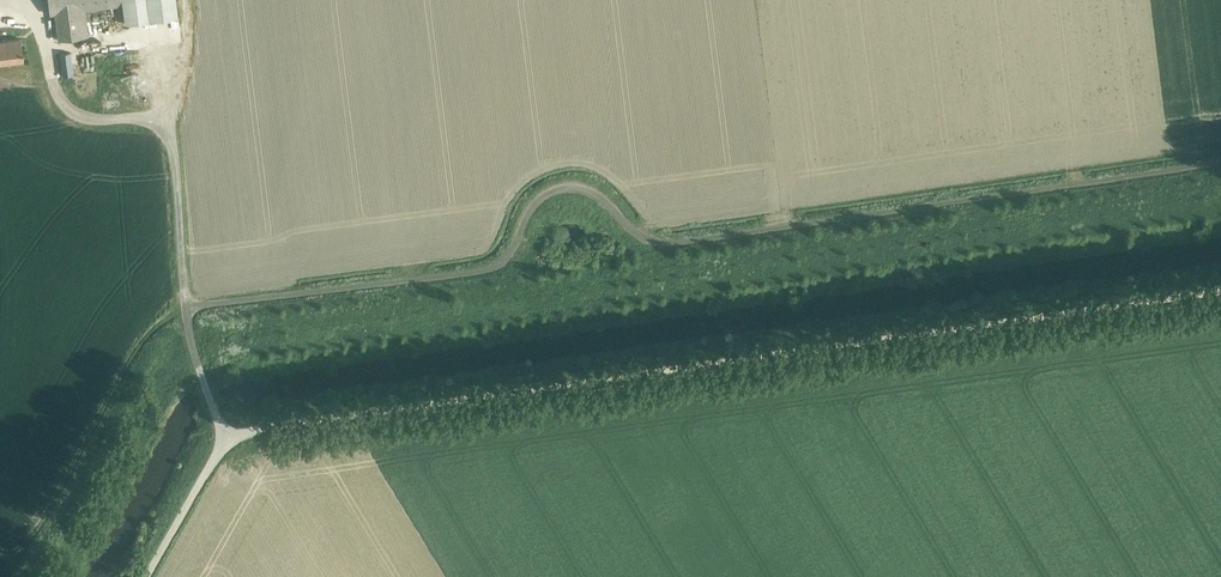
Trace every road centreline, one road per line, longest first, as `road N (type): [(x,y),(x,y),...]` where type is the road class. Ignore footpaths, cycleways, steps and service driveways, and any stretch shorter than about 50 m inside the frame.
road 1 (unclassified): [(229,440),(186,307),(494,267),(534,203),(562,187),(595,193),(639,233),(677,242),(1220,163)]
road 2 (unclassified): [(1220,291),(278,425),(229,440)]
road 3 (unclassified): [(148,576),(229,440)]

